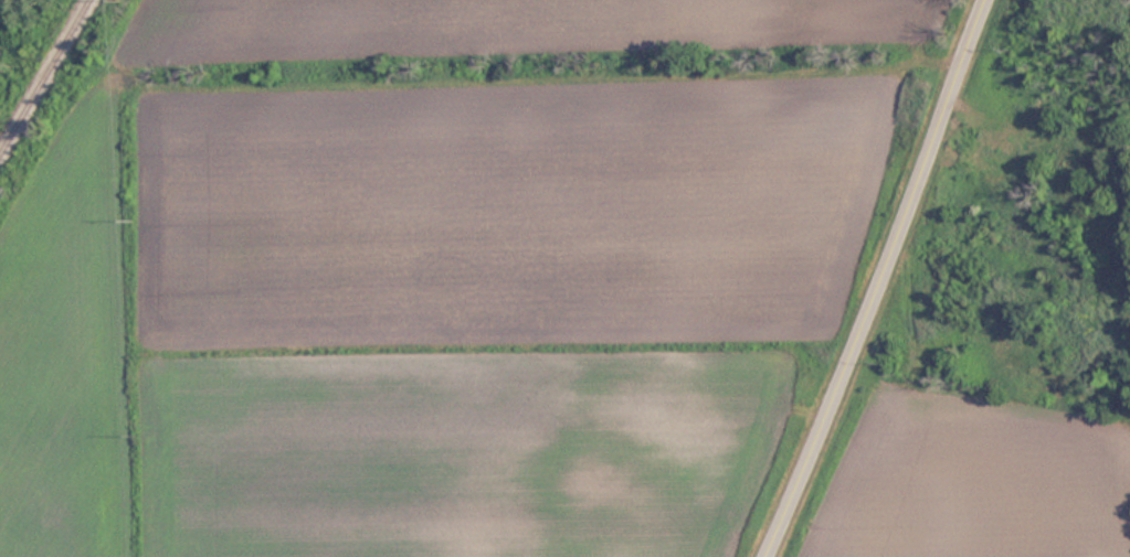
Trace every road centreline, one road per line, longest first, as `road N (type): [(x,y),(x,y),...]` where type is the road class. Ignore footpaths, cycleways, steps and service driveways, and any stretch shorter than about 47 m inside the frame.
road 1 (residential): [(762,556),(852,372),(1000,0)]

